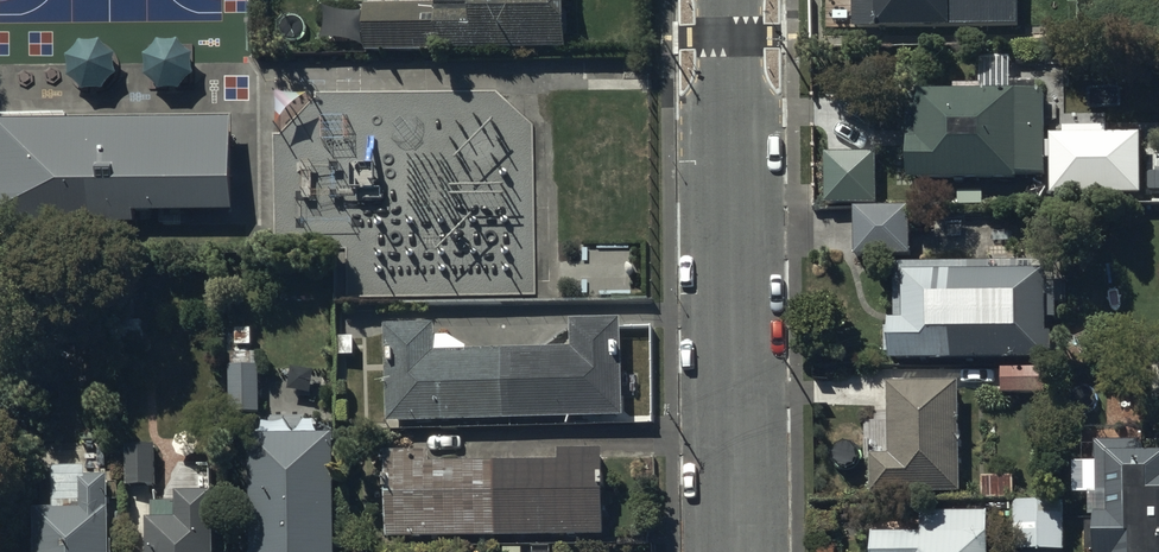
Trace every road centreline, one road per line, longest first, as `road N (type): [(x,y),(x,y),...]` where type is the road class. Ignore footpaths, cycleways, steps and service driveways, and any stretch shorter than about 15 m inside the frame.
road 1 (residential): [(741,551),(733,0)]

